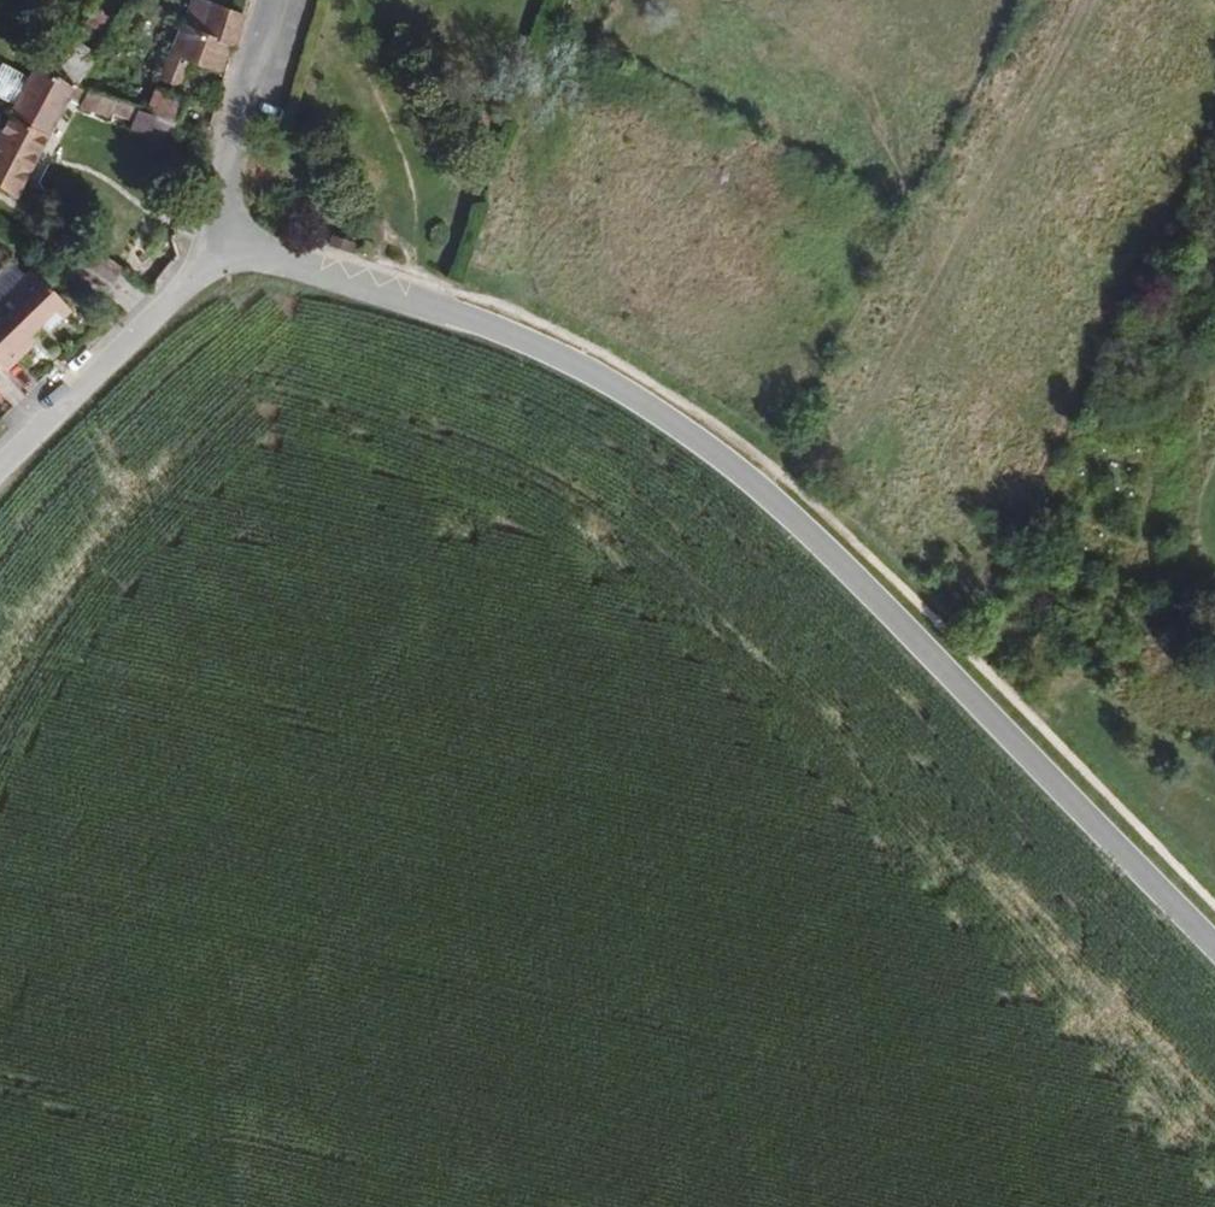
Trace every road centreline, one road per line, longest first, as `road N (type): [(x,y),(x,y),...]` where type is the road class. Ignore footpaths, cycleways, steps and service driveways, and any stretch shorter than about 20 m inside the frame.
road 1 (unclassified): [(235,254),(519,342),(747,480),(1214,946)]
road 2 (unclassified): [(0,485),(173,304),(235,254)]
road 3 (residential): [(235,254),(227,173),(276,0)]

